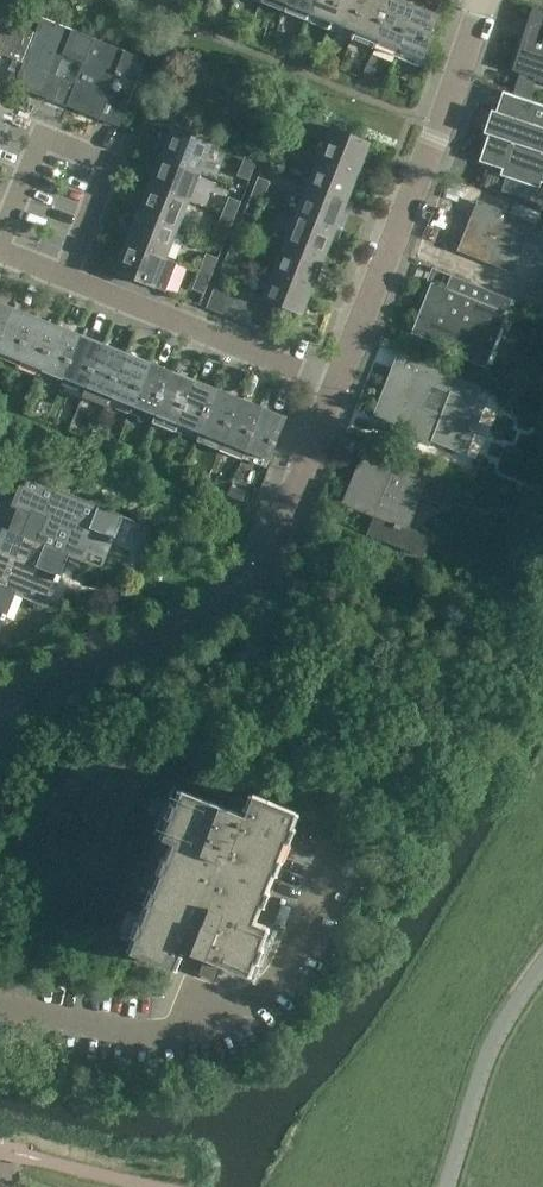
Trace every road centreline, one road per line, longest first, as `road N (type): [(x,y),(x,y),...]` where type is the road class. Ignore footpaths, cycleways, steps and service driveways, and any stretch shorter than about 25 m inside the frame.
road 1 (residential): [(0,701),(259,577),(333,389)]
road 2 (residential): [(345,838),(301,947),(213,1019),(135,1027),(0,1004)]
road 3 (residential): [(333,389),(482,0)]
road 4 (residential): [(333,389),(68,279)]
road 5 (residential): [(68,279),(2,252),(48,140),(114,168)]
road 6 (residential): [(114,168),(68,279)]

